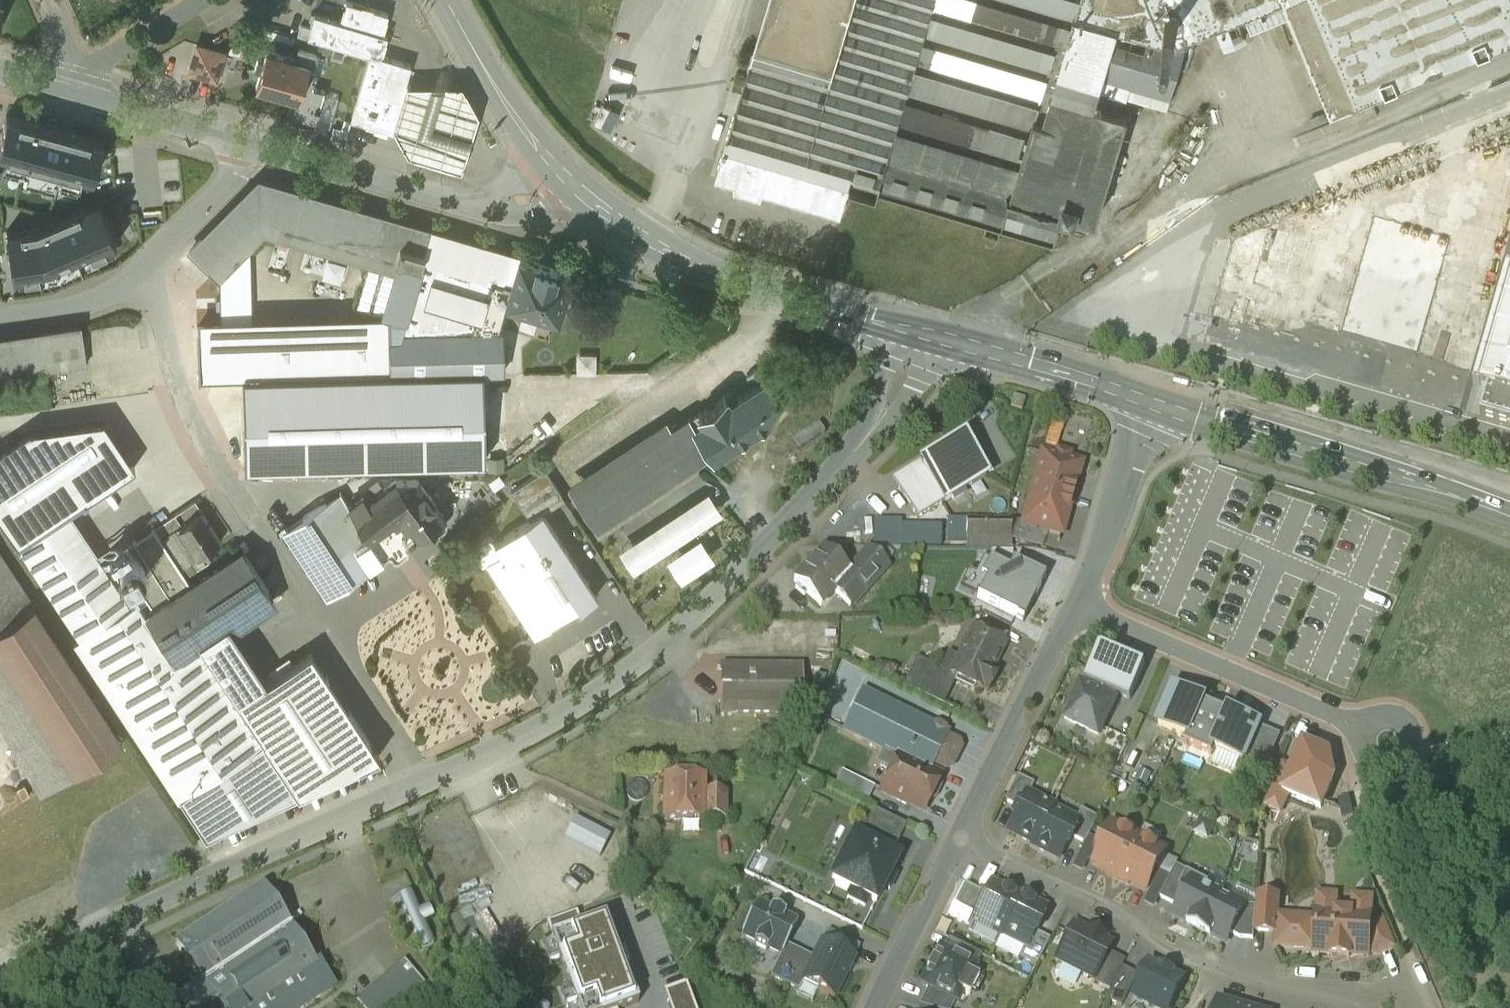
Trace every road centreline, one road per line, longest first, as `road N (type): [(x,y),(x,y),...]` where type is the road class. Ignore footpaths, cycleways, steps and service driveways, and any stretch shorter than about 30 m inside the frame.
road 1 (residential): [(0,979),(536,726),(643,659),(905,409),(930,336)]
road 2 (residential): [(965,831),(1212,967),(1373,1007)]
road 3 (secondary): [(569,185),(605,218),(655,244),(774,292),(930,336)]
road 4 (secondary): [(1151,403),(1509,515)]
road 5 (residential): [(253,145),(490,211),(542,205),(569,185)]
road 6 (residential): [(1077,607),(1361,728)]
road 7 (residential): [(145,272),(191,416),(254,524)]
road 8 (residential): [(1077,607),(965,831)]
road 9 (secondary): [(930,336),(1151,403)]
road 10 (secondary): [(444,0),(569,185)]
road 11 (residential): [(1151,403),(1077,607)]
road 12 (residential): [(965,831),(882,1007)]
road 13 (residential): [(253,145),(73,92)]
road 14 (residential): [(214,0),(73,92)]
road 15 (residential): [(145,272),(253,145)]
road 16 (residential): [(0,321),(96,301),(145,272)]

